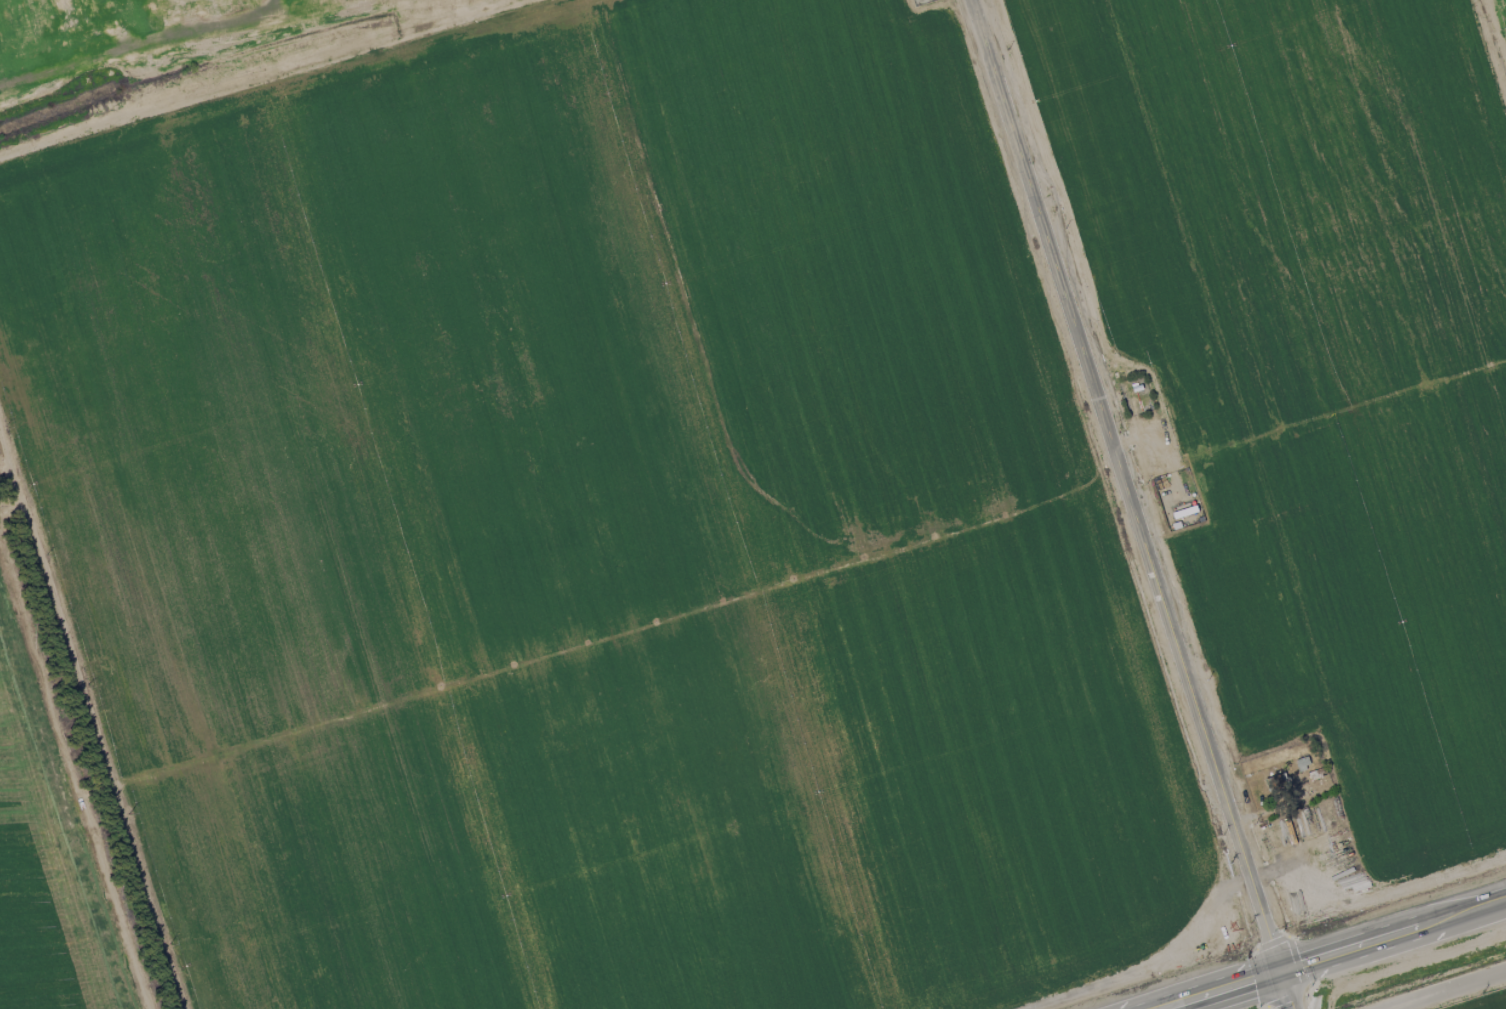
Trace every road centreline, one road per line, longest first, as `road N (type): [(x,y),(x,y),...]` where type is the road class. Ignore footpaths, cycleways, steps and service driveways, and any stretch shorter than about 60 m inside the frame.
road 1 (residential): [(975,0),(1278,973)]
road 2 (primary): [(1162,1008),(1505,899)]
road 3 (residential): [(1505,971),(1390,1008)]

